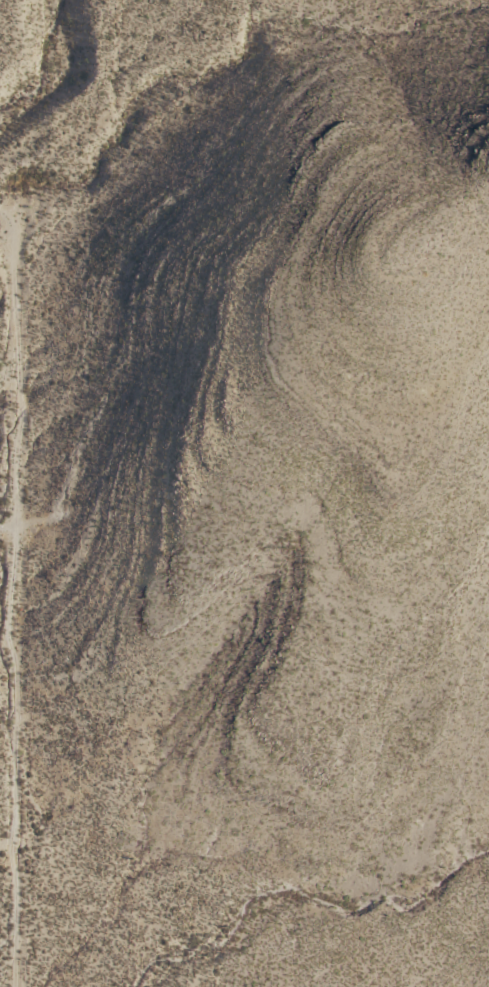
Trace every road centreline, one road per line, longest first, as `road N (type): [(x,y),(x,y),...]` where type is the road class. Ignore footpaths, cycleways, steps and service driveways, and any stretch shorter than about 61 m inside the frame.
road 1 (track): [(15,986),(12,217),(0,214)]

